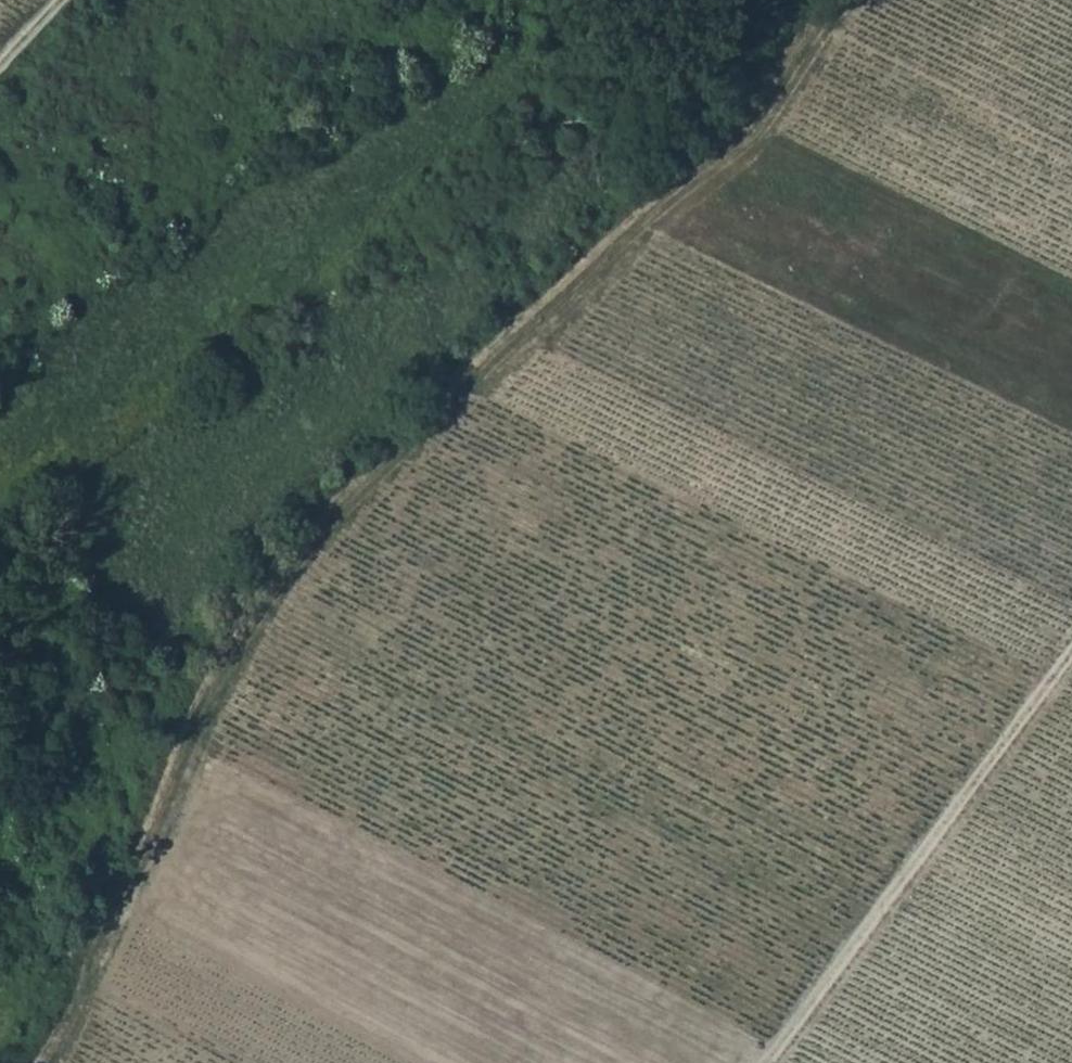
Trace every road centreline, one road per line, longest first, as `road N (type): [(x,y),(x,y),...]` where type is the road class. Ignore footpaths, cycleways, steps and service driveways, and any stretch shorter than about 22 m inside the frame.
road 1 (track): [(57,1062),(257,621),(518,347),(771,121),(859,0)]
road 2 (track): [(774,1062),(1071,662)]

